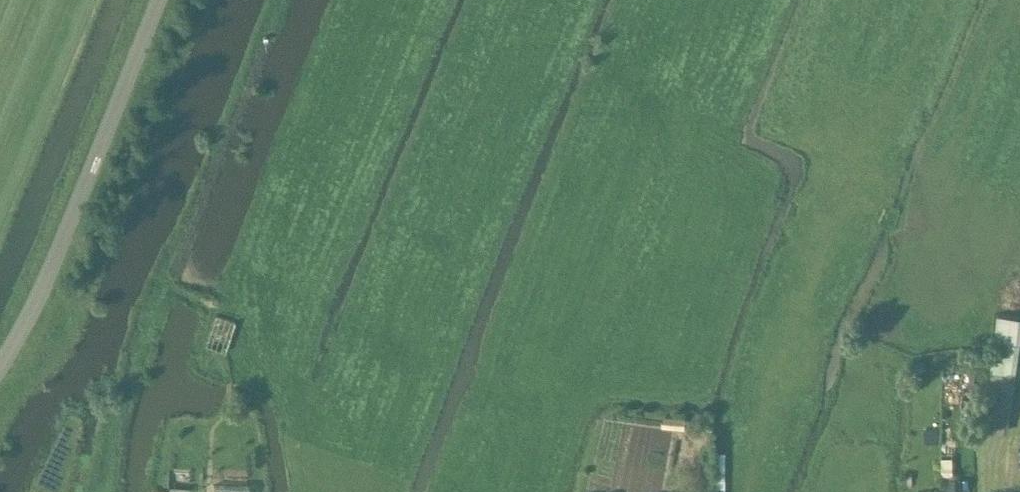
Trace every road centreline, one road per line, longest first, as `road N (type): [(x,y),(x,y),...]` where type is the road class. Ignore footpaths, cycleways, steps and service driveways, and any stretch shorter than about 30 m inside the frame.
road 1 (unclassified): [(0,367),(43,285),(161,0)]

